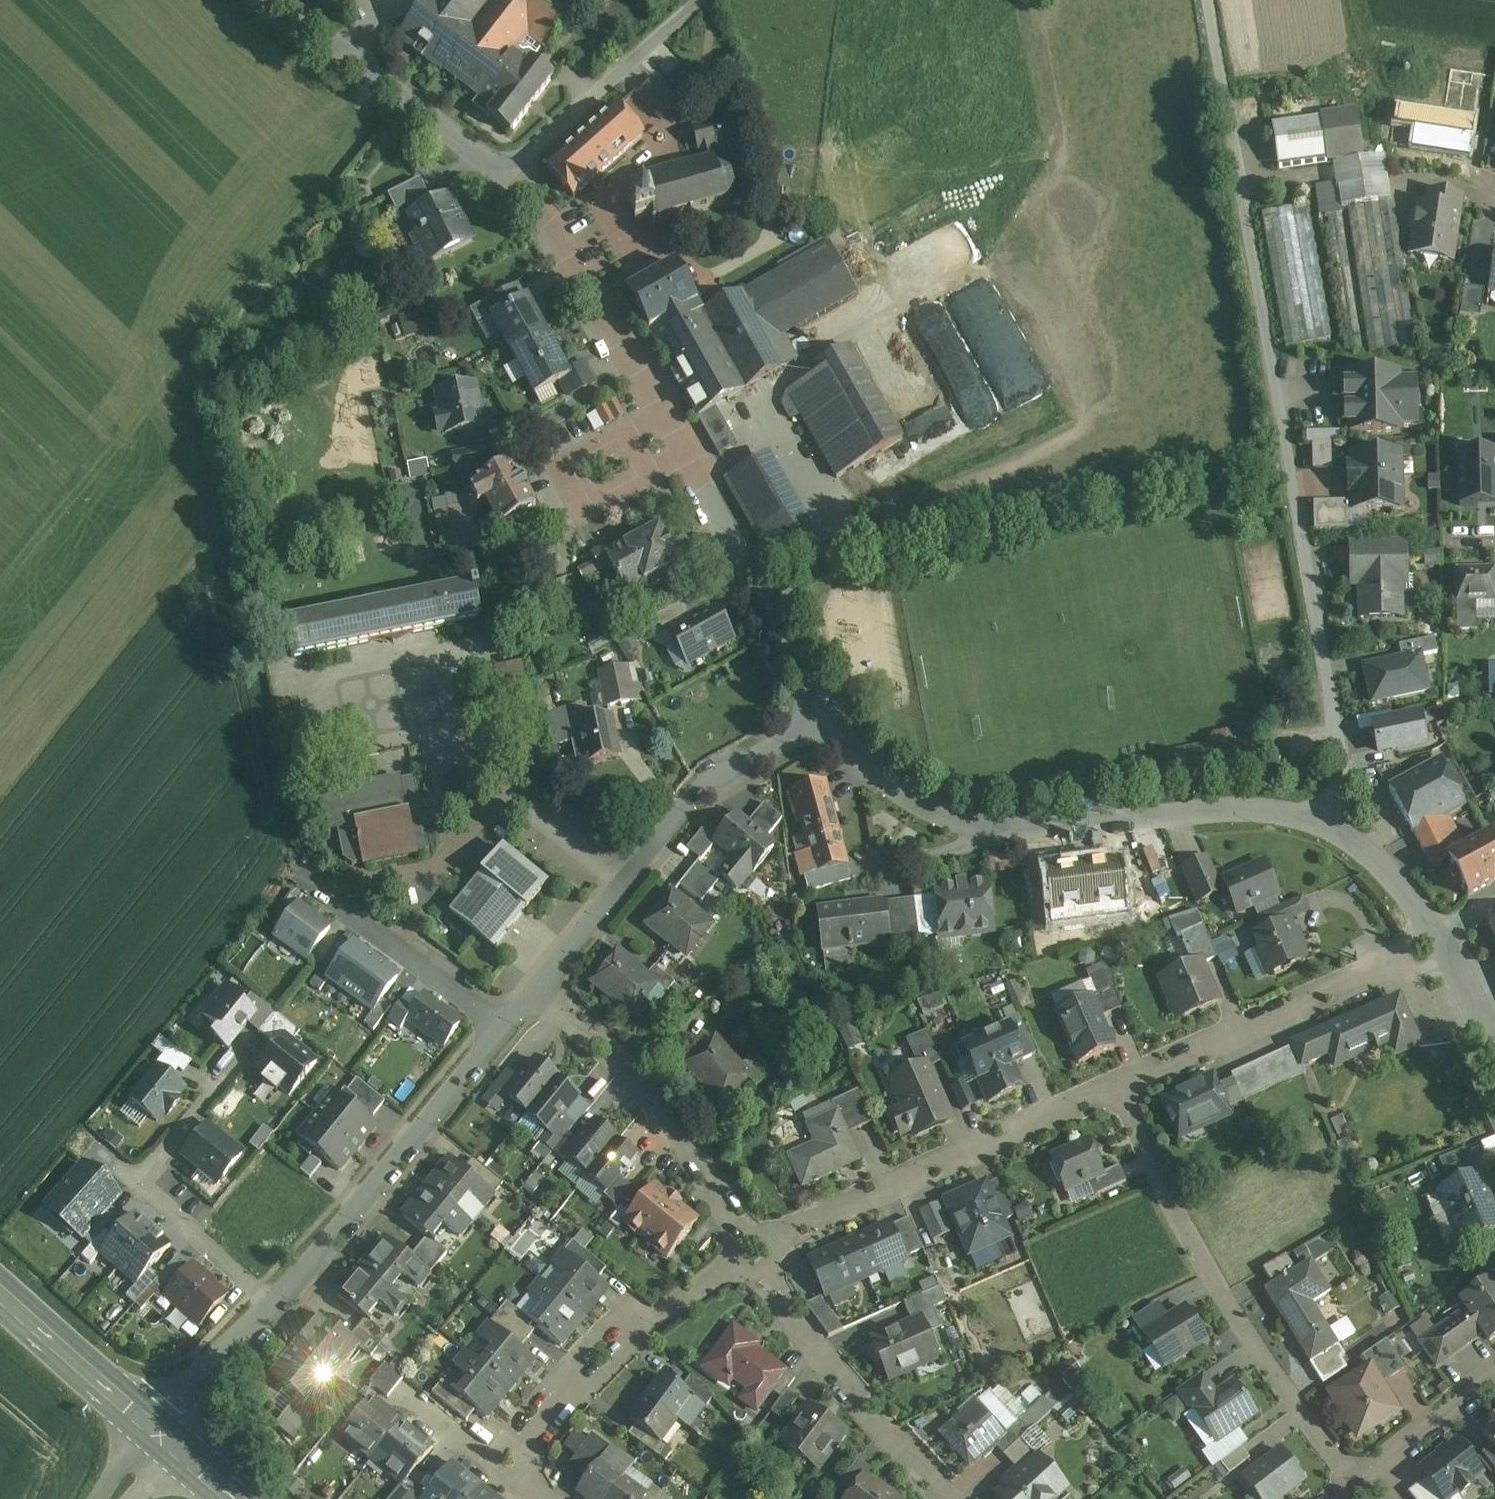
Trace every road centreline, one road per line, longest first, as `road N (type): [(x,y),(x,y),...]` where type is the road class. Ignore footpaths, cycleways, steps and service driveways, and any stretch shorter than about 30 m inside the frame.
road 1 (residential): [(1208,0),(1342,765),(1328,817)]
road 2 (residential): [(826,720),(551,214),(509,173)]
road 3 (residential): [(1328,817),(1246,808),(1006,830),(961,823),(889,786),(826,720)]
road 4 (residential): [(1355,1486),(1214,1281),(1116,1085)]
road 5 (residential): [(274,1306),(539,984)]
road 6 (residential): [(754,1252),(1116,1085)]
road 7 (residential): [(539,984),(705,783),(826,720)]
road 8 (residential): [(550,1498),(526,1482),(520,1454),(658,1312),(754,1252)]
road 9 (residential): [(1116,1085),(1445,941)]
road 10 (residential): [(539,984),(651,1091),(754,1252)]
road 11 (residential): [(754,1252),(801,1335),(945,1498)]
road 12 (residential): [(509,173),(280,0)]
road 13 (unclassified): [(702,0),(509,173)]
road 14 (secondary): [(0,1290),(164,1435)]
road 15 (residential): [(274,1306),(138,1183)]
road 16 (residential): [(1355,1486),(1494,1379)]
road 17 (residential): [(1445,941),(1406,877),(1328,817)]
road 18 (residential): [(164,1435),(274,1306)]
road 19 (residential): [(138,1183),(221,1087)]
road 20 (residential): [(1494,1056),(1445,941)]

